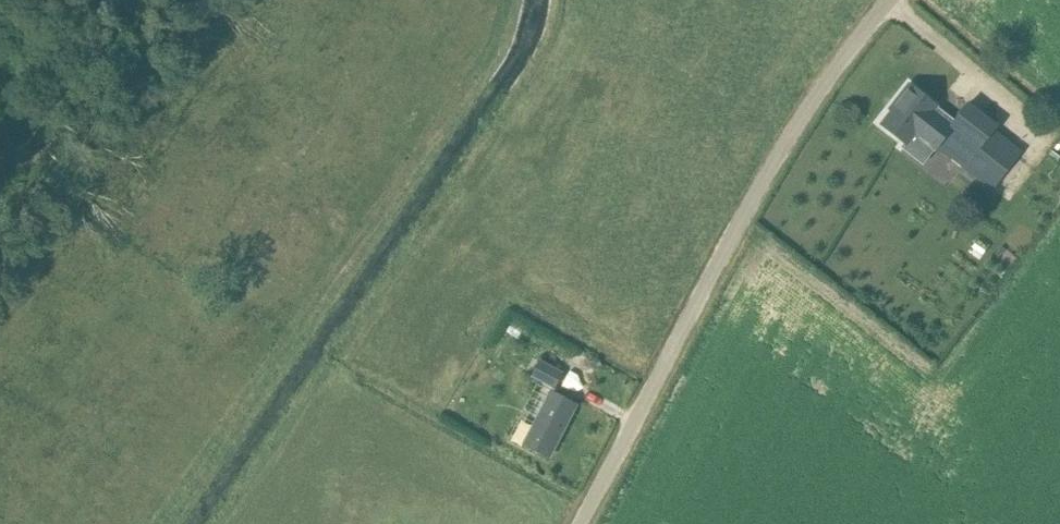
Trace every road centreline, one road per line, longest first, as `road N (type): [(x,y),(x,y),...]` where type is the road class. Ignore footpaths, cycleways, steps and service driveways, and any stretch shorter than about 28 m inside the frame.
road 1 (unclassified): [(580,523),(793,118),(894,0)]

